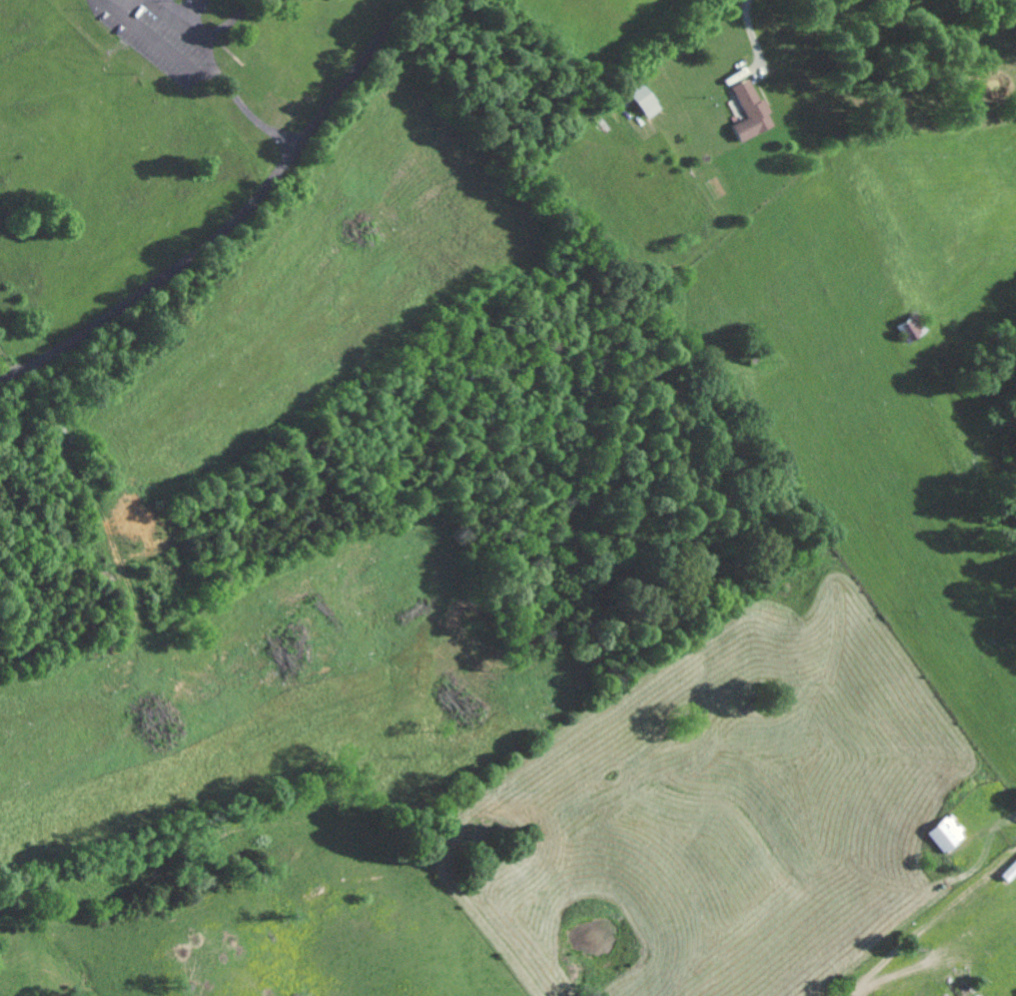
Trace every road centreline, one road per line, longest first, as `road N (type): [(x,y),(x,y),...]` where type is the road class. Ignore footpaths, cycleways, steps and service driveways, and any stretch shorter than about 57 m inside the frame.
road 1 (residential): [(0,380),(90,332),(232,226),(409,0)]

